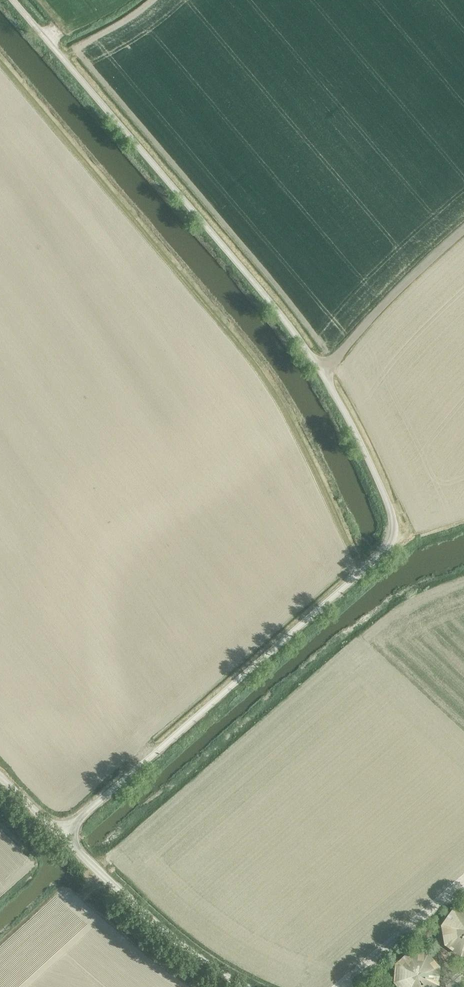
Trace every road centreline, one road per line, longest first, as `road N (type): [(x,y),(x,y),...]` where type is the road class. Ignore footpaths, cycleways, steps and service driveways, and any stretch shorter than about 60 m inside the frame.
road 1 (unclassified): [(61,834),(364,569),(393,529),(367,455),(303,345),(13,0)]
road 2 (unclassified): [(248,986),(189,951),(61,834)]
road 3 (track): [(463,230),(322,373)]

